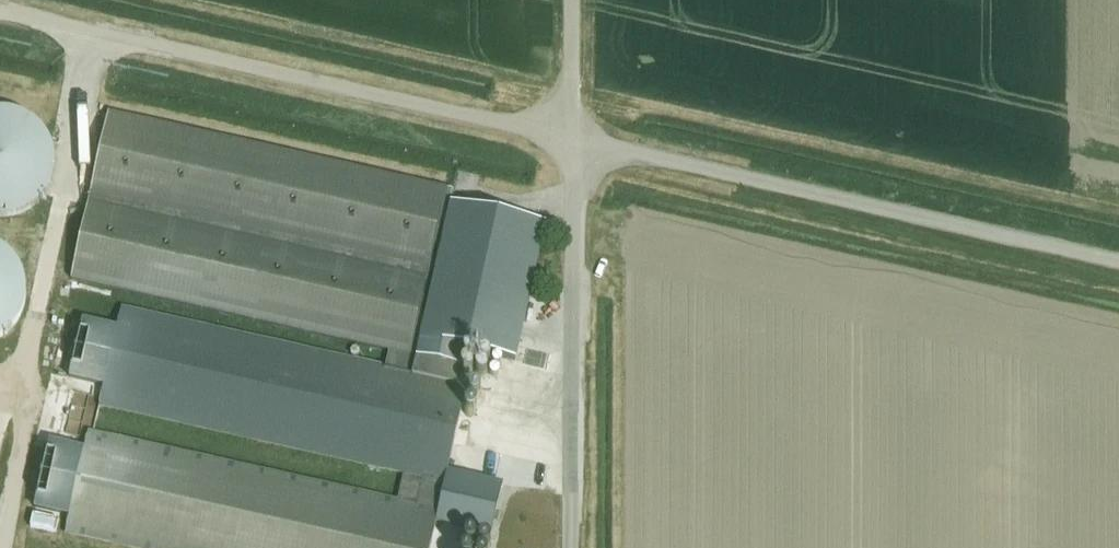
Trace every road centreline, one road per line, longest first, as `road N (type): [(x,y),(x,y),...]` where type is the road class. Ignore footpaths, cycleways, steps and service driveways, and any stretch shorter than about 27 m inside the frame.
road 1 (unclassified): [(577,136),(0,10)]
road 2 (unclassified): [(1118,262),(577,136)]
road 3 (unclassified): [(575,547),(577,136)]
road 4 (unclassified): [(577,136),(574,0)]

